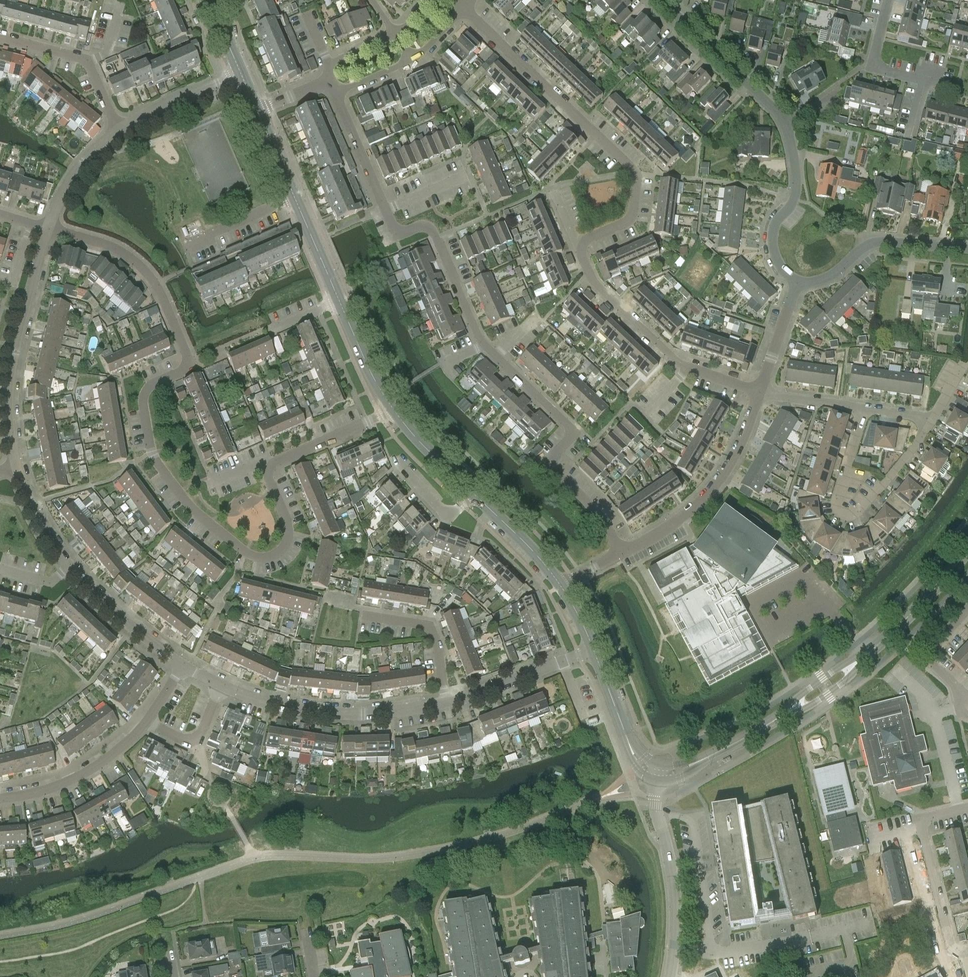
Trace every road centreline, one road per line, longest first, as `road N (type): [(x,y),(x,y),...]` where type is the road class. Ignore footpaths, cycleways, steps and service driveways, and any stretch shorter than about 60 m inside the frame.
road 1 (residential): [(391,408),(275,461),(271,486),(289,538),(274,558),(246,555),(185,502),(157,464),(145,397),(186,365),(155,284),(118,252),(48,229)]
road 2 (residential): [(625,553),(551,460),(578,433),(482,344),(433,229),(397,232),(328,82)]
road 3 (residential): [(762,392),(675,359),(593,283),(580,252),(586,240),(632,222),(636,174),(469,13)]
road 4 (residential): [(443,700),(317,711),(219,689),(183,665)]
road 5 (residential): [(183,665),(101,597),(48,533),(17,467)]
road 6 (residential): [(933,421),(848,522),(835,514),(836,505),(864,410)]
road 7 (residential): [(17,467),(10,393),(48,229)]
road 8 (residential): [(625,553),(700,502),(730,470),(762,392)]
road 9 (tertiary): [(301,210),(391,408)]
road 10 (residential): [(658,780),(676,936),(671,976)]
road 11 (residential): [(797,282),(835,275),(876,244),(967,249)]
road 12 (residential): [(786,121),(661,0)]
road 13 (residential): [(0,800),(54,790),(90,772),(147,724)]
road 14 (residential): [(120,128),(85,60),(0,36)]
road 15 (residential): [(593,650),(443,700)]
road 16 (residential): [(443,700),(431,629),(361,616)]
road 17 (residential): [(964,955),(951,946),(922,829)]
road 18 (tertiary): [(874,650),(967,552)]
road 19 (residential): [(967,614),(931,649),(932,666),(955,688),(967,719)]
road 20 (residential): [(120,128),(242,77)]
road 21 (residential): [(48,229),(70,178),(120,128)]
road 22 (tertiary): [(773,720),(828,696),(874,650)]
road 23 (residential): [(925,82),(872,68),(889,0)]
road 24 (tertiary): [(474,493),(558,584)]
road 25 (tertiary): [(874,650),(773,720)]

